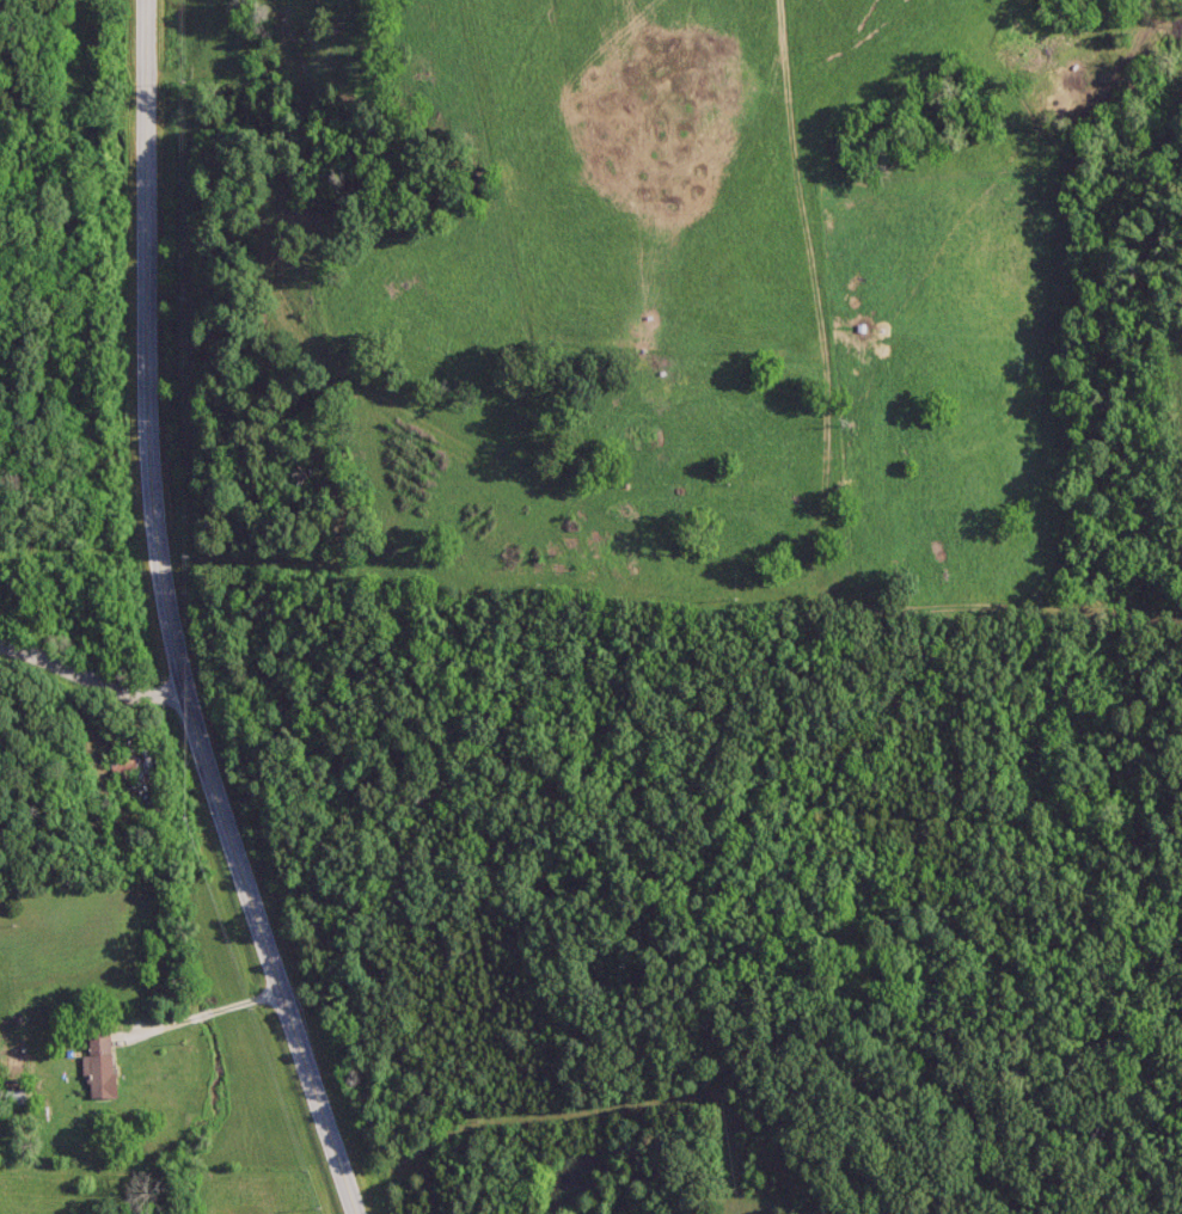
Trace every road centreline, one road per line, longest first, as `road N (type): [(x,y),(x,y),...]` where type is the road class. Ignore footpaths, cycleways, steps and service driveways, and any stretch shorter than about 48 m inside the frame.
road 1 (residential): [(356,1213),(182,709),(155,548),(141,0)]
road 2 (residential): [(182,709),(0,643)]

